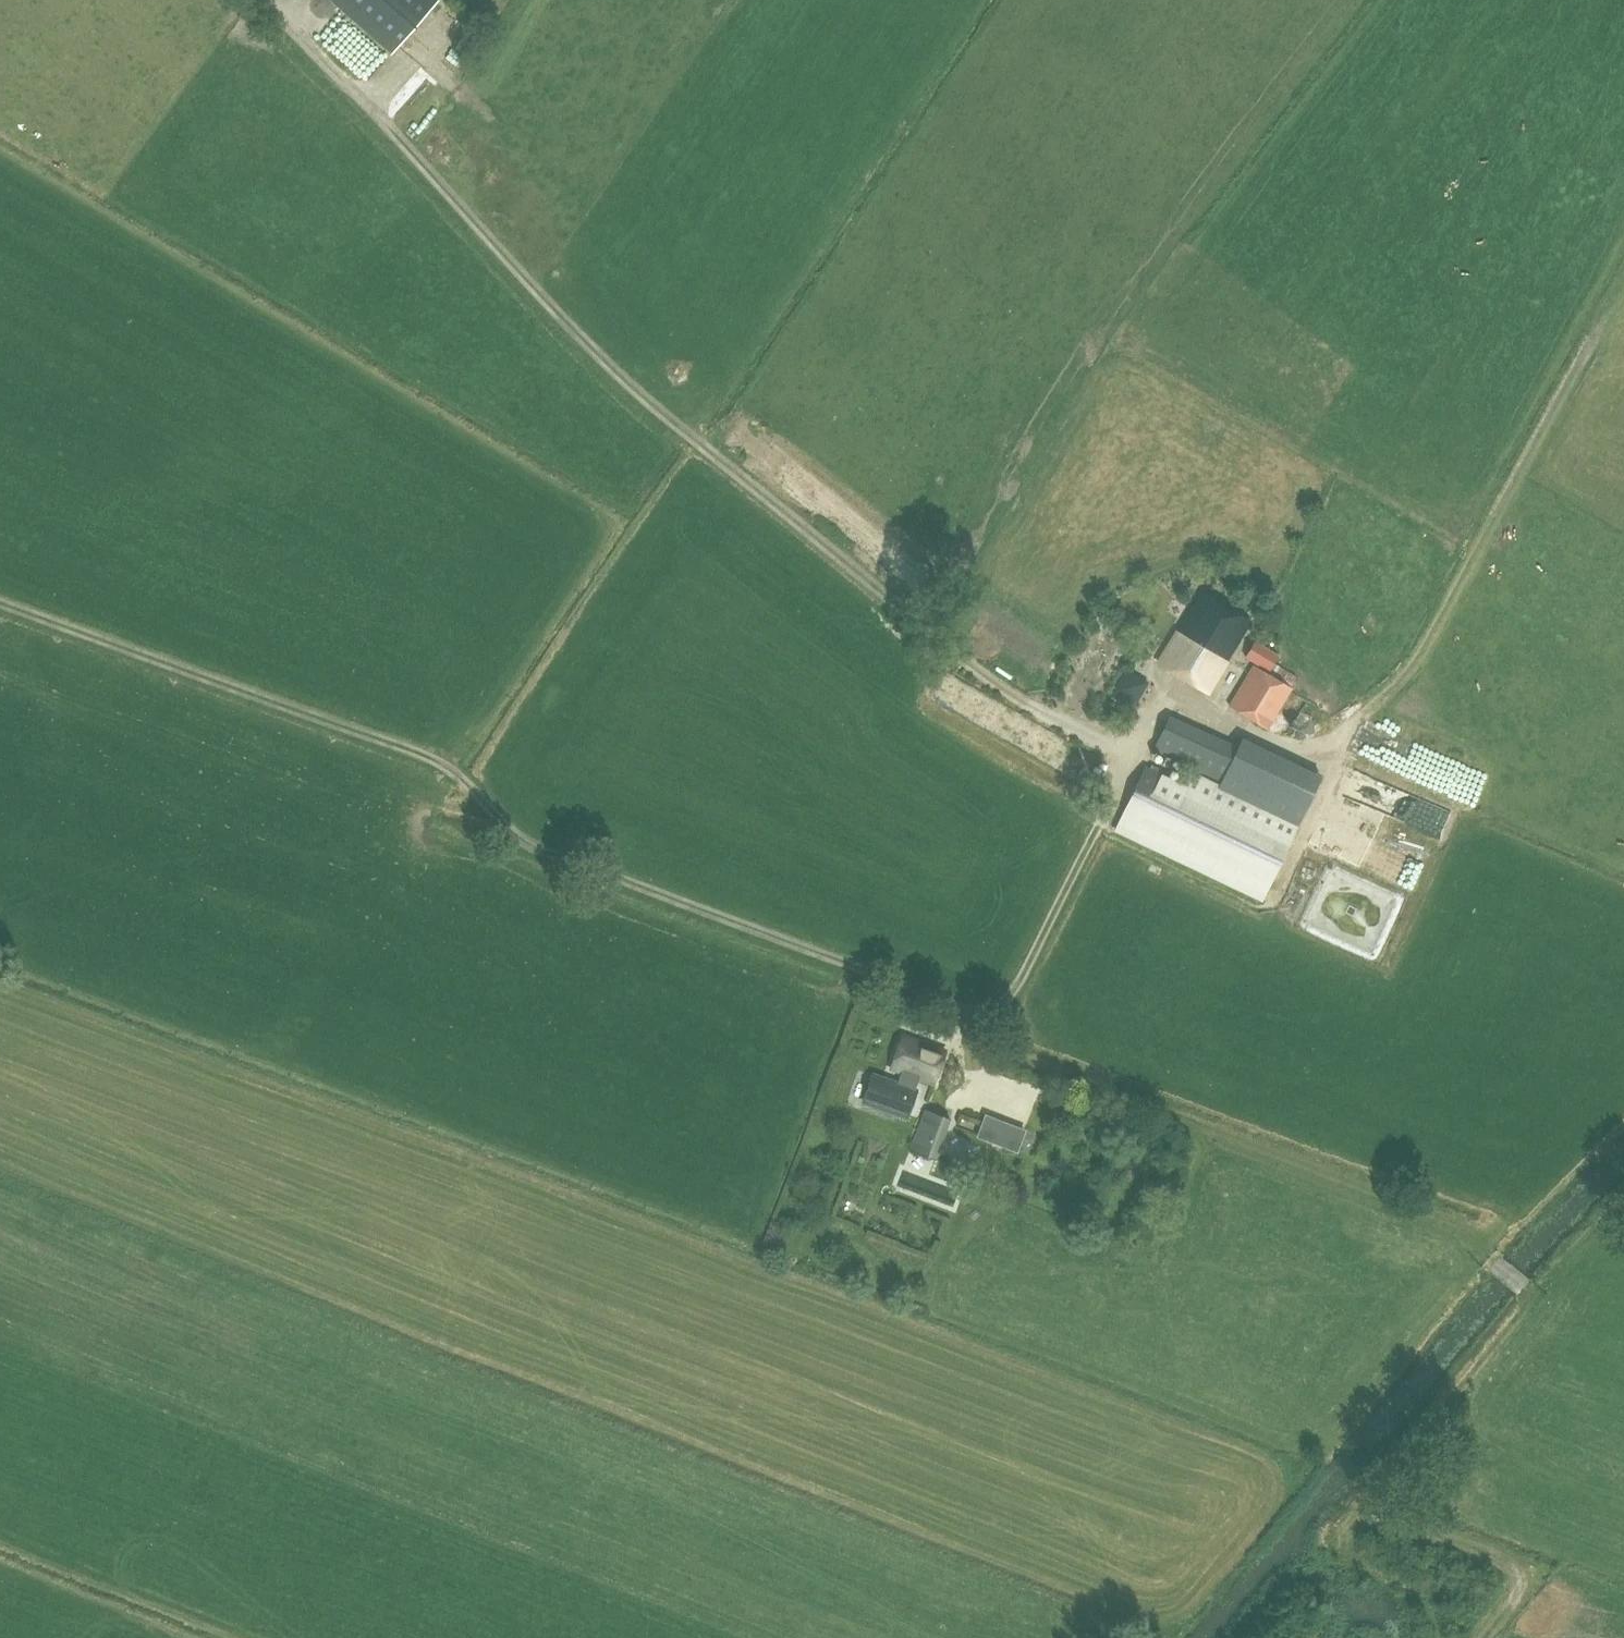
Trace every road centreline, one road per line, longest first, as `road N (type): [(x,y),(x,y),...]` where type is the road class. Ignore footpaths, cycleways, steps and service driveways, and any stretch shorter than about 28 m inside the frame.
road 1 (unclassified): [(255,0),(375,112),(579,336),(655,407),(975,669),(1130,758),(1010,987),(978,1007),(952,1004),(529,846),(431,756),(0,601)]

